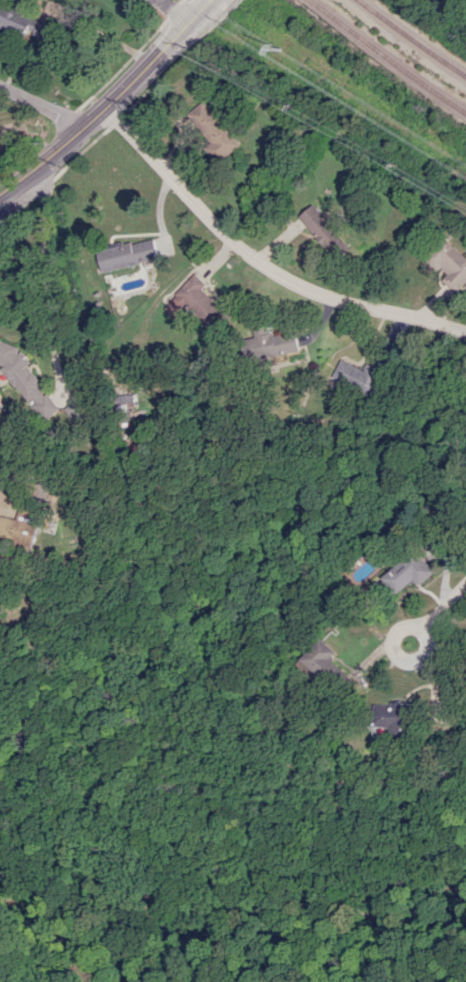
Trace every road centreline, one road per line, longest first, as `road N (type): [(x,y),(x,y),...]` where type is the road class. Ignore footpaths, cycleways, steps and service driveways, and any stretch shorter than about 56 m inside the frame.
road 1 (residential): [(465,332),(345,305),(284,281),(236,249),(107,107)]
road 2 (tertiary): [(46,163),(190,17)]

